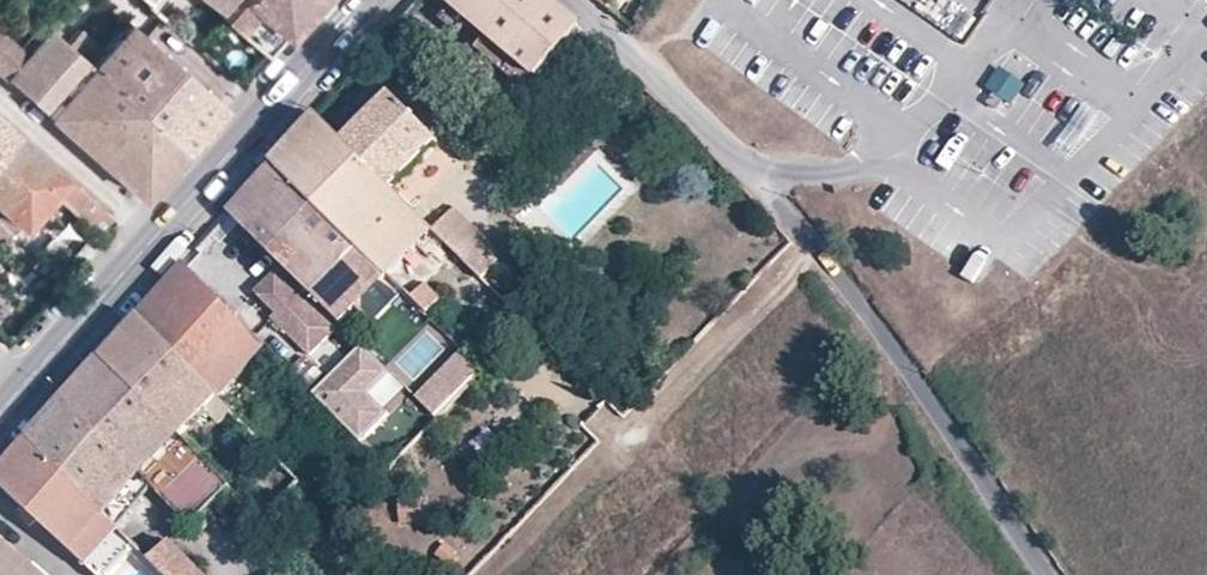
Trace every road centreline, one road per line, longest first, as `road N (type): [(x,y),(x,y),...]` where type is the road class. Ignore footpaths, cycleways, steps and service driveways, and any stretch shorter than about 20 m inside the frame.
road 1 (unclassified): [(570,0),(720,130),(755,173),(848,291),(1044,574)]
road 2 (primary): [(365,0),(154,236)]
road 3 (primary): [(154,236),(0,410)]
road 4 (residential): [(0,100),(154,236)]

